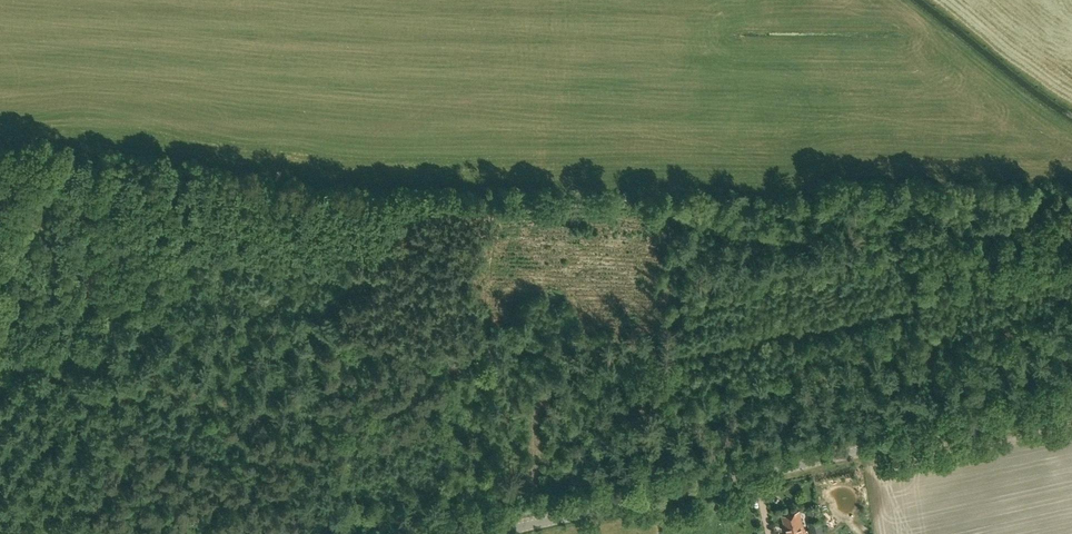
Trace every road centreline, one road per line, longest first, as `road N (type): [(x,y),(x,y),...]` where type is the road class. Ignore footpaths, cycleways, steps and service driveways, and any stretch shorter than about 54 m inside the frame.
road 1 (tertiary): [(494,533),(1071,402)]

